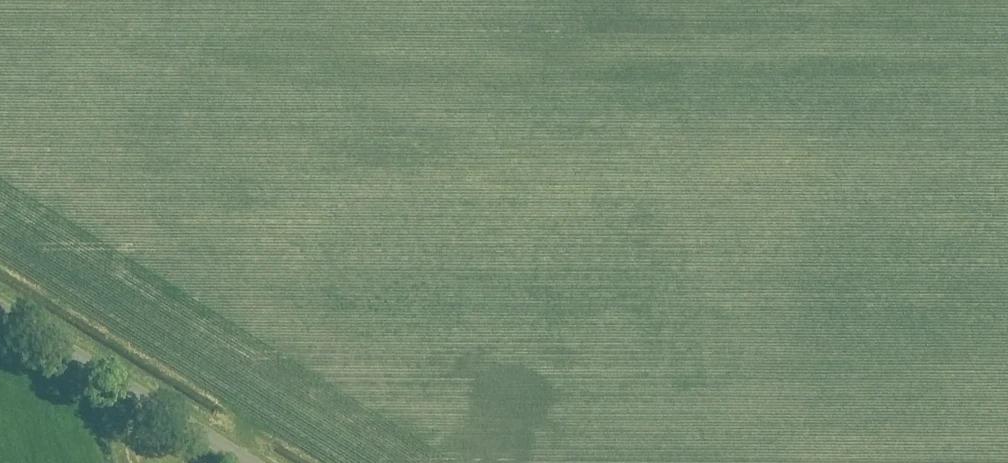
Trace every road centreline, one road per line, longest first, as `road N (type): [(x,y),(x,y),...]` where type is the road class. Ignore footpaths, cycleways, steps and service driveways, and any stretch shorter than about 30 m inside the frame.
road 1 (unclassified): [(248,462),(0,309)]

